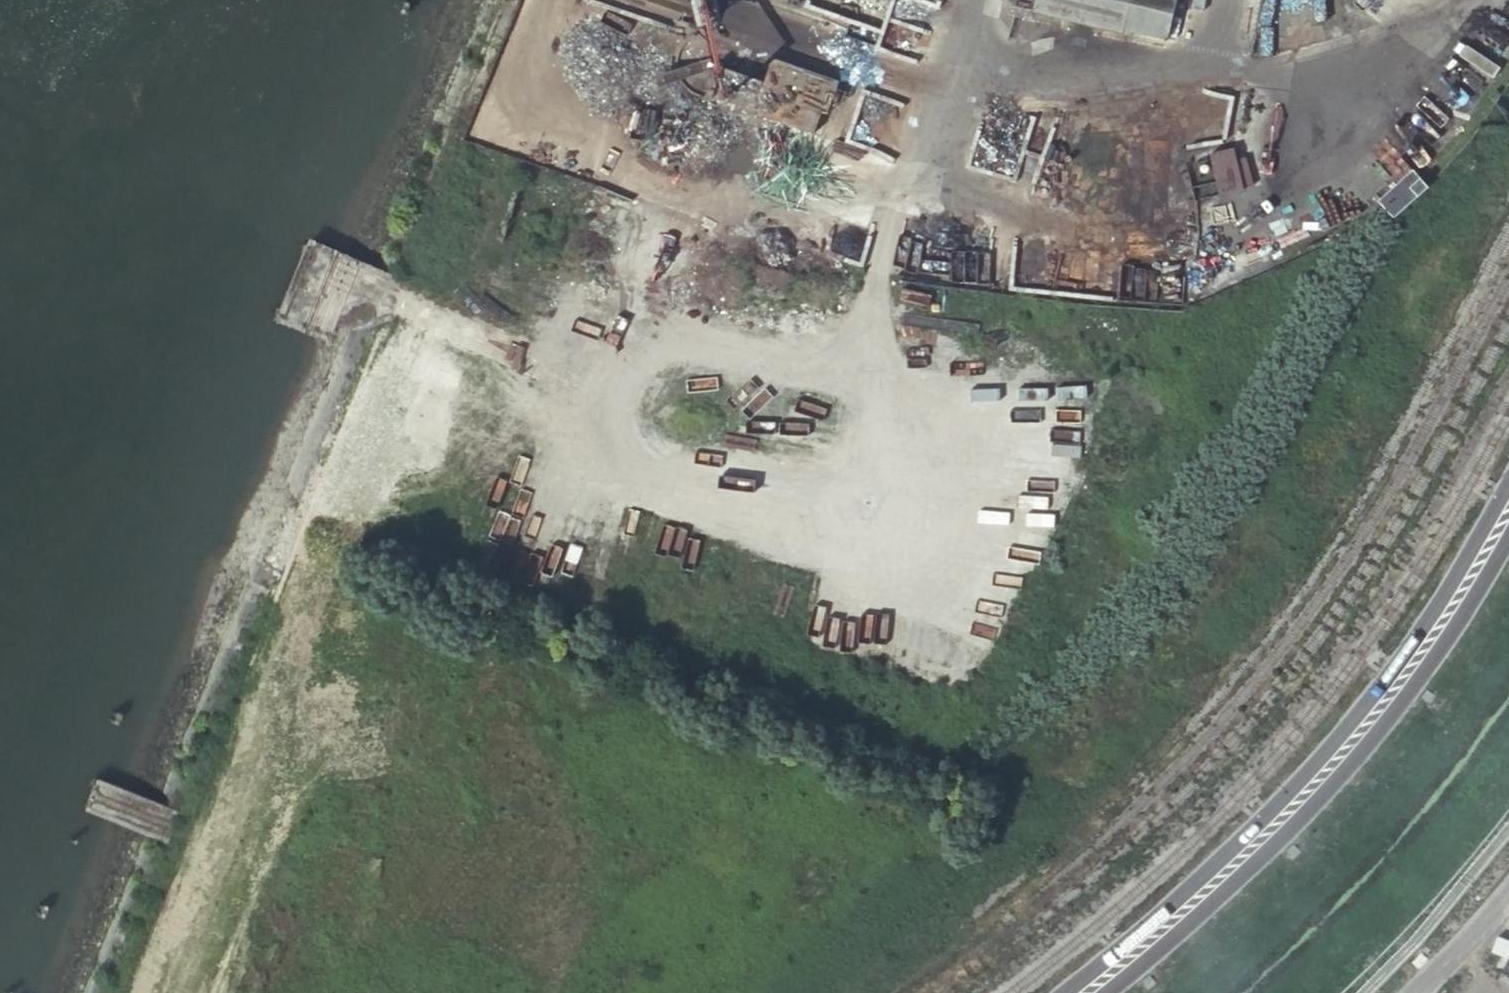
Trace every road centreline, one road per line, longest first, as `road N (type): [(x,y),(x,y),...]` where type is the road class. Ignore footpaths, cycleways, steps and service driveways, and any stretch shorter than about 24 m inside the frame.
road 1 (secondary): [(1508,516),(1347,765),(1088,992)]

